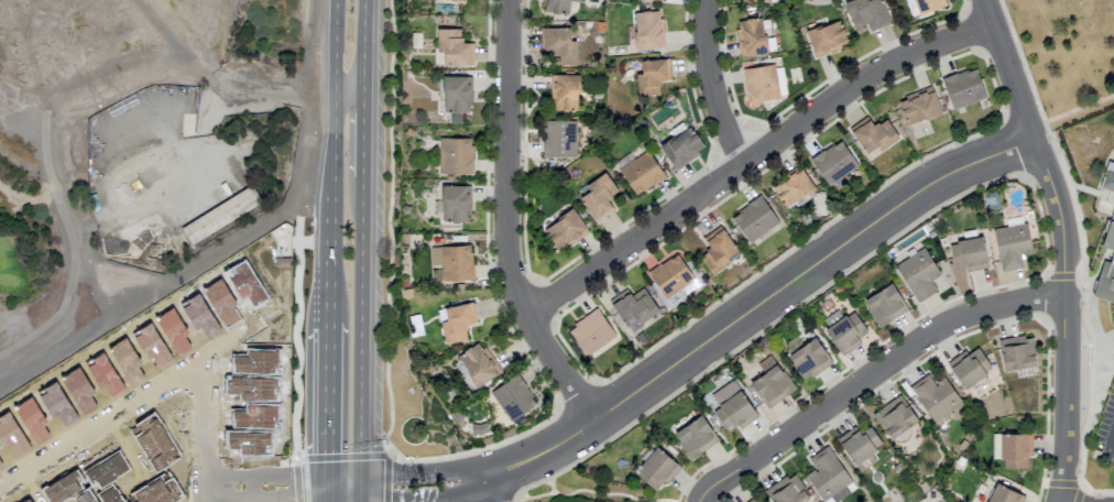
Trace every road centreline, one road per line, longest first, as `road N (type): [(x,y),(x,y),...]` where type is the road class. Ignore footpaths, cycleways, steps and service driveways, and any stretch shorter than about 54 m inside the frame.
road 1 (residential): [(1038,139),(937,181),(596,421),(542,455),(490,473)]
road 2 (residential): [(526,312),(873,77),(994,24)]
road 3 (residential): [(1062,501),(1069,244),(1056,185),(985,0)]
road 4 (residential): [(596,421),(542,341),(510,259),(510,0)]
road 5 (residential): [(704,501),(942,328),(1071,295)]
road 6 (secondary): [(360,488),(361,177)]
road 7 (residential): [(0,487),(241,335)]
road 8 (secondary): [(328,88),(325,320)]
road 9 (secondary): [(325,320),(328,491)]
road 10 (residential): [(708,0),(712,78),(747,163)]
road 11 (residential): [(360,488),(393,501),(458,498),(490,473)]
road 12 (residential): [(205,358),(207,491)]
road 13 (residential): [(490,473),(386,476),(360,488)]
road 14 (residential): [(328,491),(207,491)]

